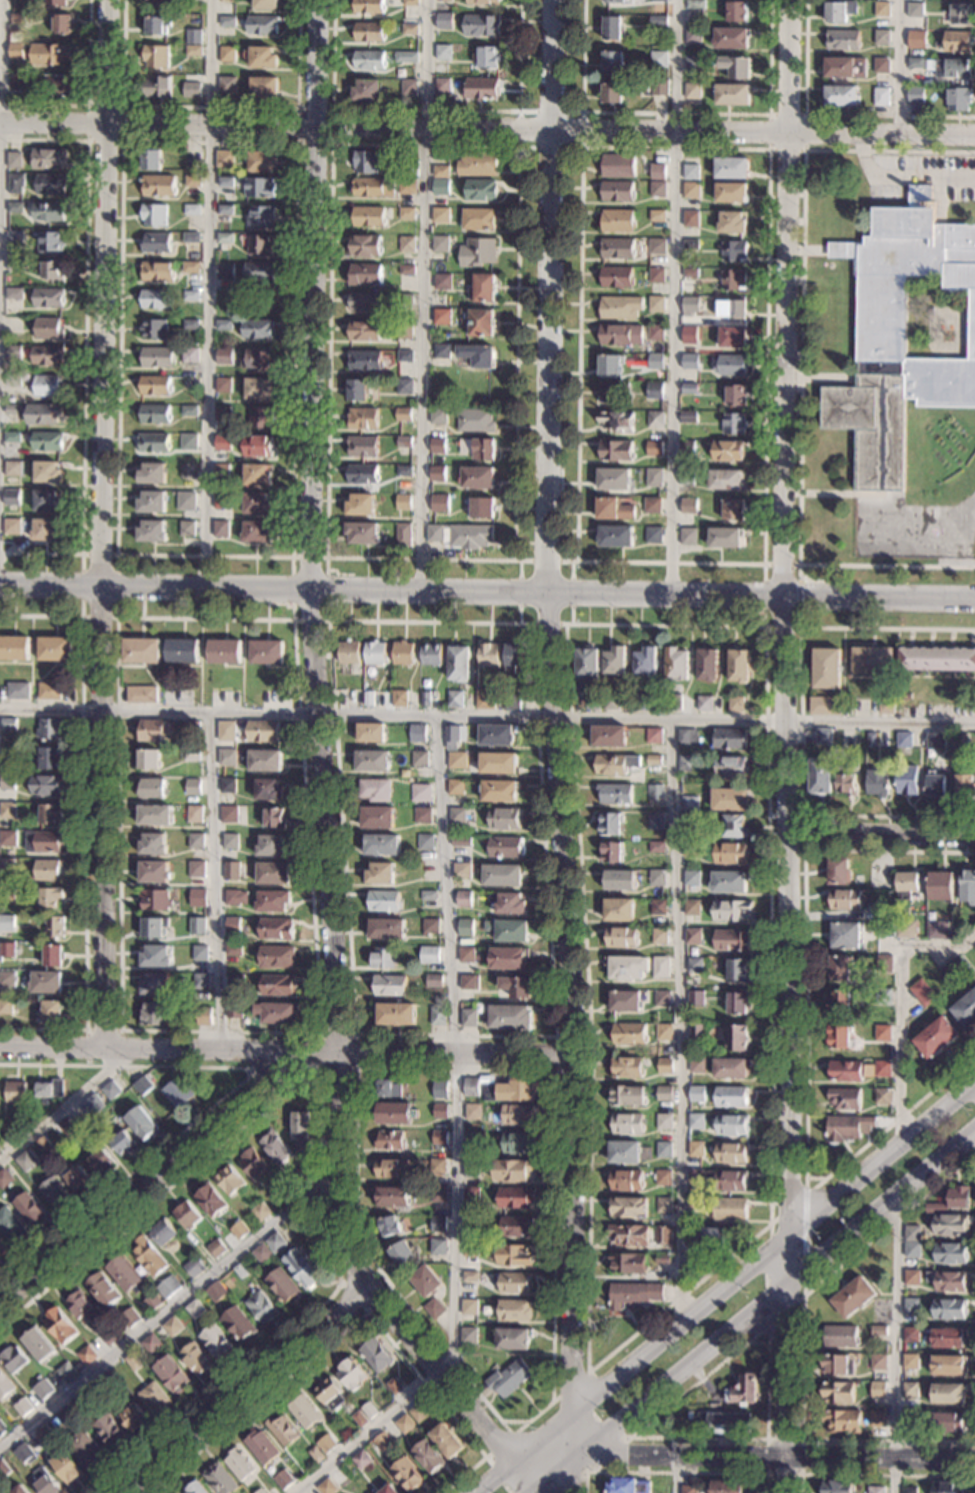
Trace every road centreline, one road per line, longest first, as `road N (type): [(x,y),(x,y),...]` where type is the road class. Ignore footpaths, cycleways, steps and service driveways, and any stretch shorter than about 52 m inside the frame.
road 1 (residential): [(564,1471),(515,1460),(372,1291),(339,1218),(337,1054),(308,590),(319,0)]
road 2 (residential): [(786,1492),(781,565),(790,0)]
road 3 (residential): [(107,1049),(99,556),(109,0)]
road 4 (residential): [(974,133),(0,120)]
road 5 (tertiary): [(974,597),(0,586)]
road 6 (residential): [(564,1492),(576,1058),(546,593)]
road 7 (tertiary): [(974,1084),(476,1492)]
road 8 (residential): [(546,593),(552,0)]
road 9 (residential): [(576,1058),(0,1047)]
road 10 (tertiary): [(536,1492),(974,1125)]
road 11 (residential): [(974,1457),(586,1449),(571,1416)]
road 12 (residential): [(303,1054),(0,1308)]
road 13 (residential): [(372,1291),(123,1492)]
road 14 (residential): [(974,836),(783,838)]

